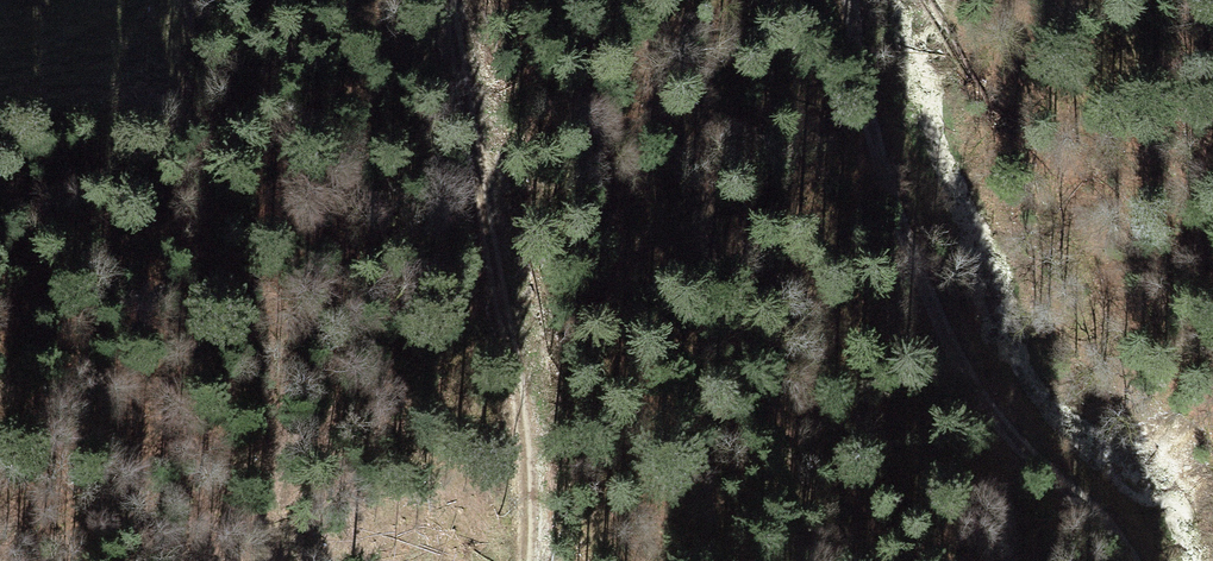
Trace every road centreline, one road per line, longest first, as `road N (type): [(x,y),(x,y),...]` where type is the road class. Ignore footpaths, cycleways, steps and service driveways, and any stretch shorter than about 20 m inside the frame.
road 1 (track): [(630,0),(723,288),(769,391),(843,484),(932,560)]
road 2 (track): [(1134,560),(1089,506),(1004,431),(956,349),(873,118),(853,0)]
road 3 (track): [(587,0),(642,560)]
road 4 (track): [(470,104),(480,226),(523,468),(522,560)]

